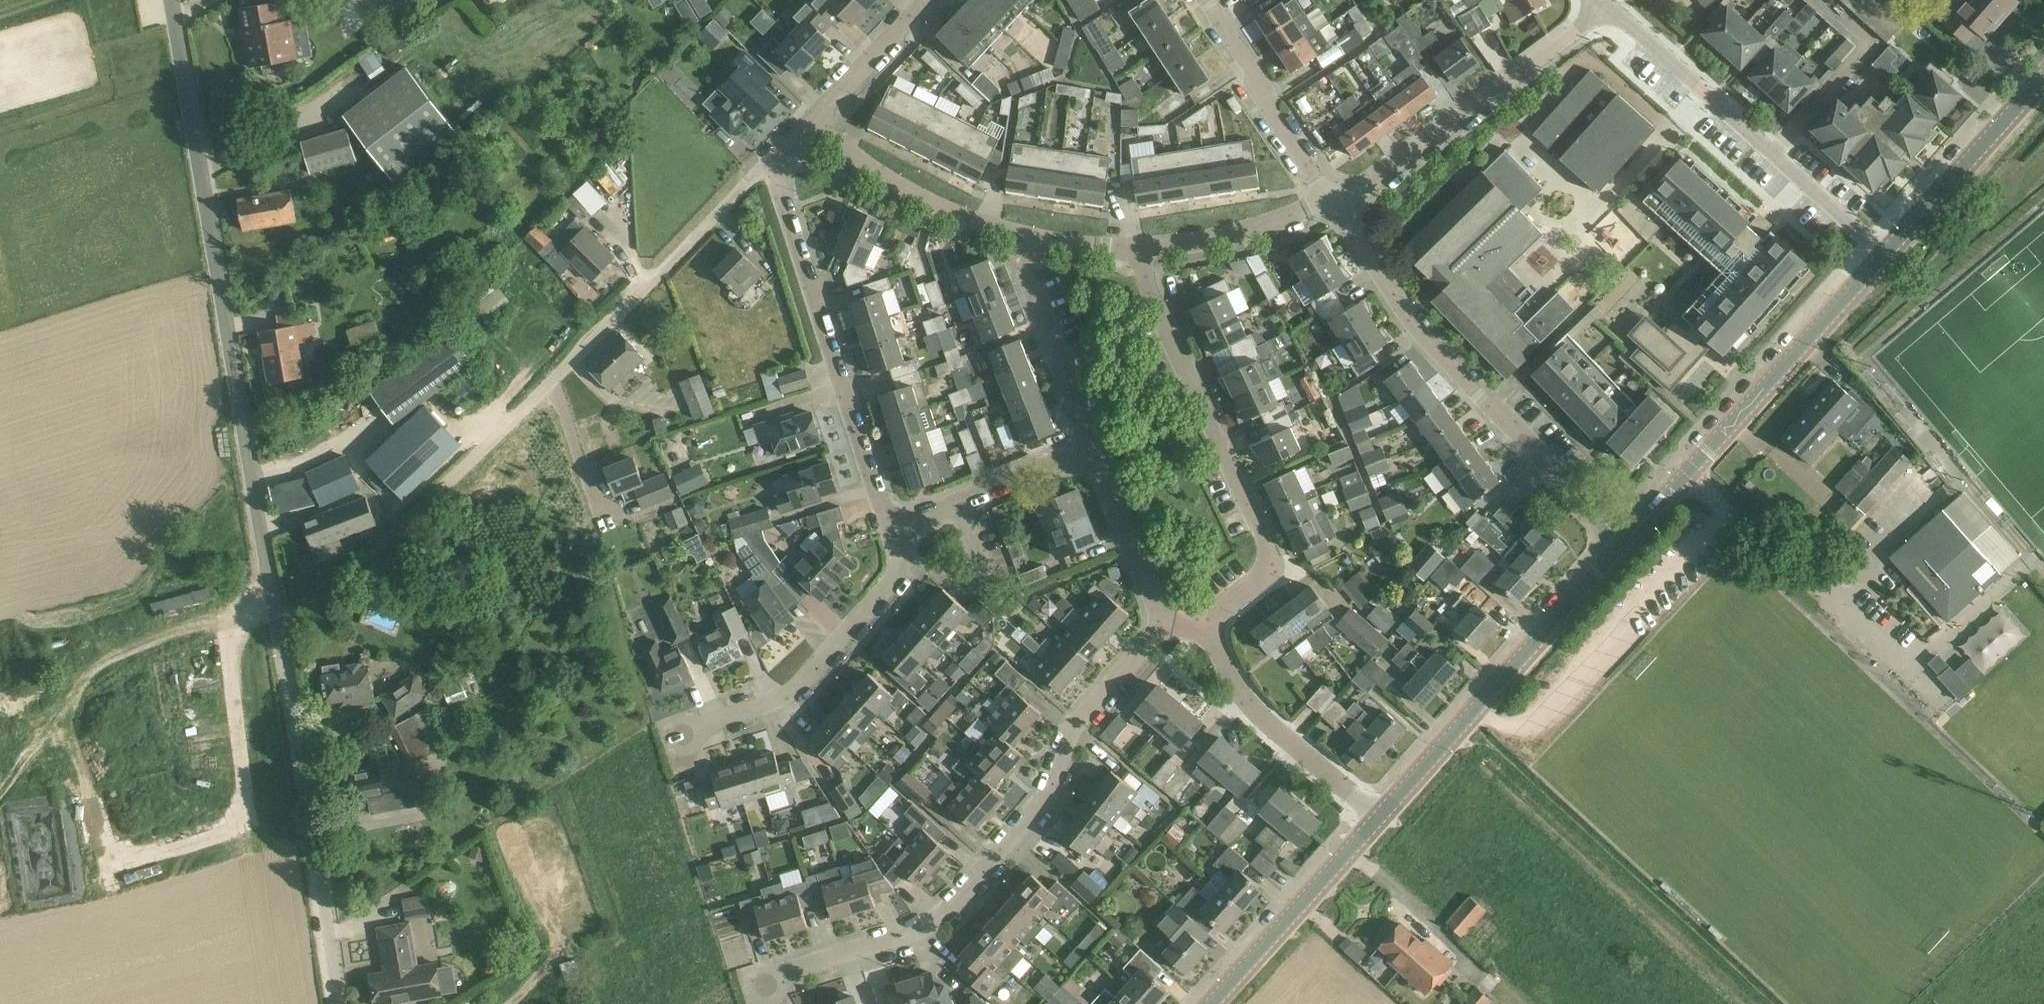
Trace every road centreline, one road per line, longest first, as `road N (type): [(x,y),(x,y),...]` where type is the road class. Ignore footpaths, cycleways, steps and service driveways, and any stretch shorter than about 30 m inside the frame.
road 1 (residential): [(281,645),(772,158)]
road 2 (unclassified): [(281,645),(169,0)]
road 3 (residential): [(764,984),(935,918),(1040,806),(1073,730),(1168,619)]
road 4 (residential): [(1627,542),(1415,328),(1332,200)]
road 5 (residential): [(1142,247),(1149,287),(1269,545),(1268,569),(1258,582),(1202,622)]
road 6 (residential): [(888,527),(772,158)]
road 7 (secondary): [(1627,542),(1881,257)]
road 8 (residential): [(1606,2),(1881,257)]
road 9 (secondary): [(1379,817),(1627,542)]
road 10 (unclassified): [(337,1003),(281,645)]
road 11 (residential): [(1332,200),(1372,183),(1606,2)]
road 12 (residential): [(684,733),(784,697),(899,570),(888,527)]
road 13 (residential): [(1379,817),(1245,700),(1202,622)]
road 14 (residential): [(1034,240),(892,183),(814,117)]
road 15 (secondary): [(1211,1003),(1379,817)]
road 16 (secondary): [(1881,257),(2043,77)]
road 17 (residential): [(1332,200),(1204,0)]
road 18 (residential): [(888,527),(1093,447)]
road 19 (residential): [(1093,447),(1029,276),(1034,240)]
road 20 (residential): [(1332,200),(1224,238),(1142,247)]
road 21 (residential): [(1168,619),(1153,603),(1093,447)]
road 22 (residential): [(814,117),(927,0)]

